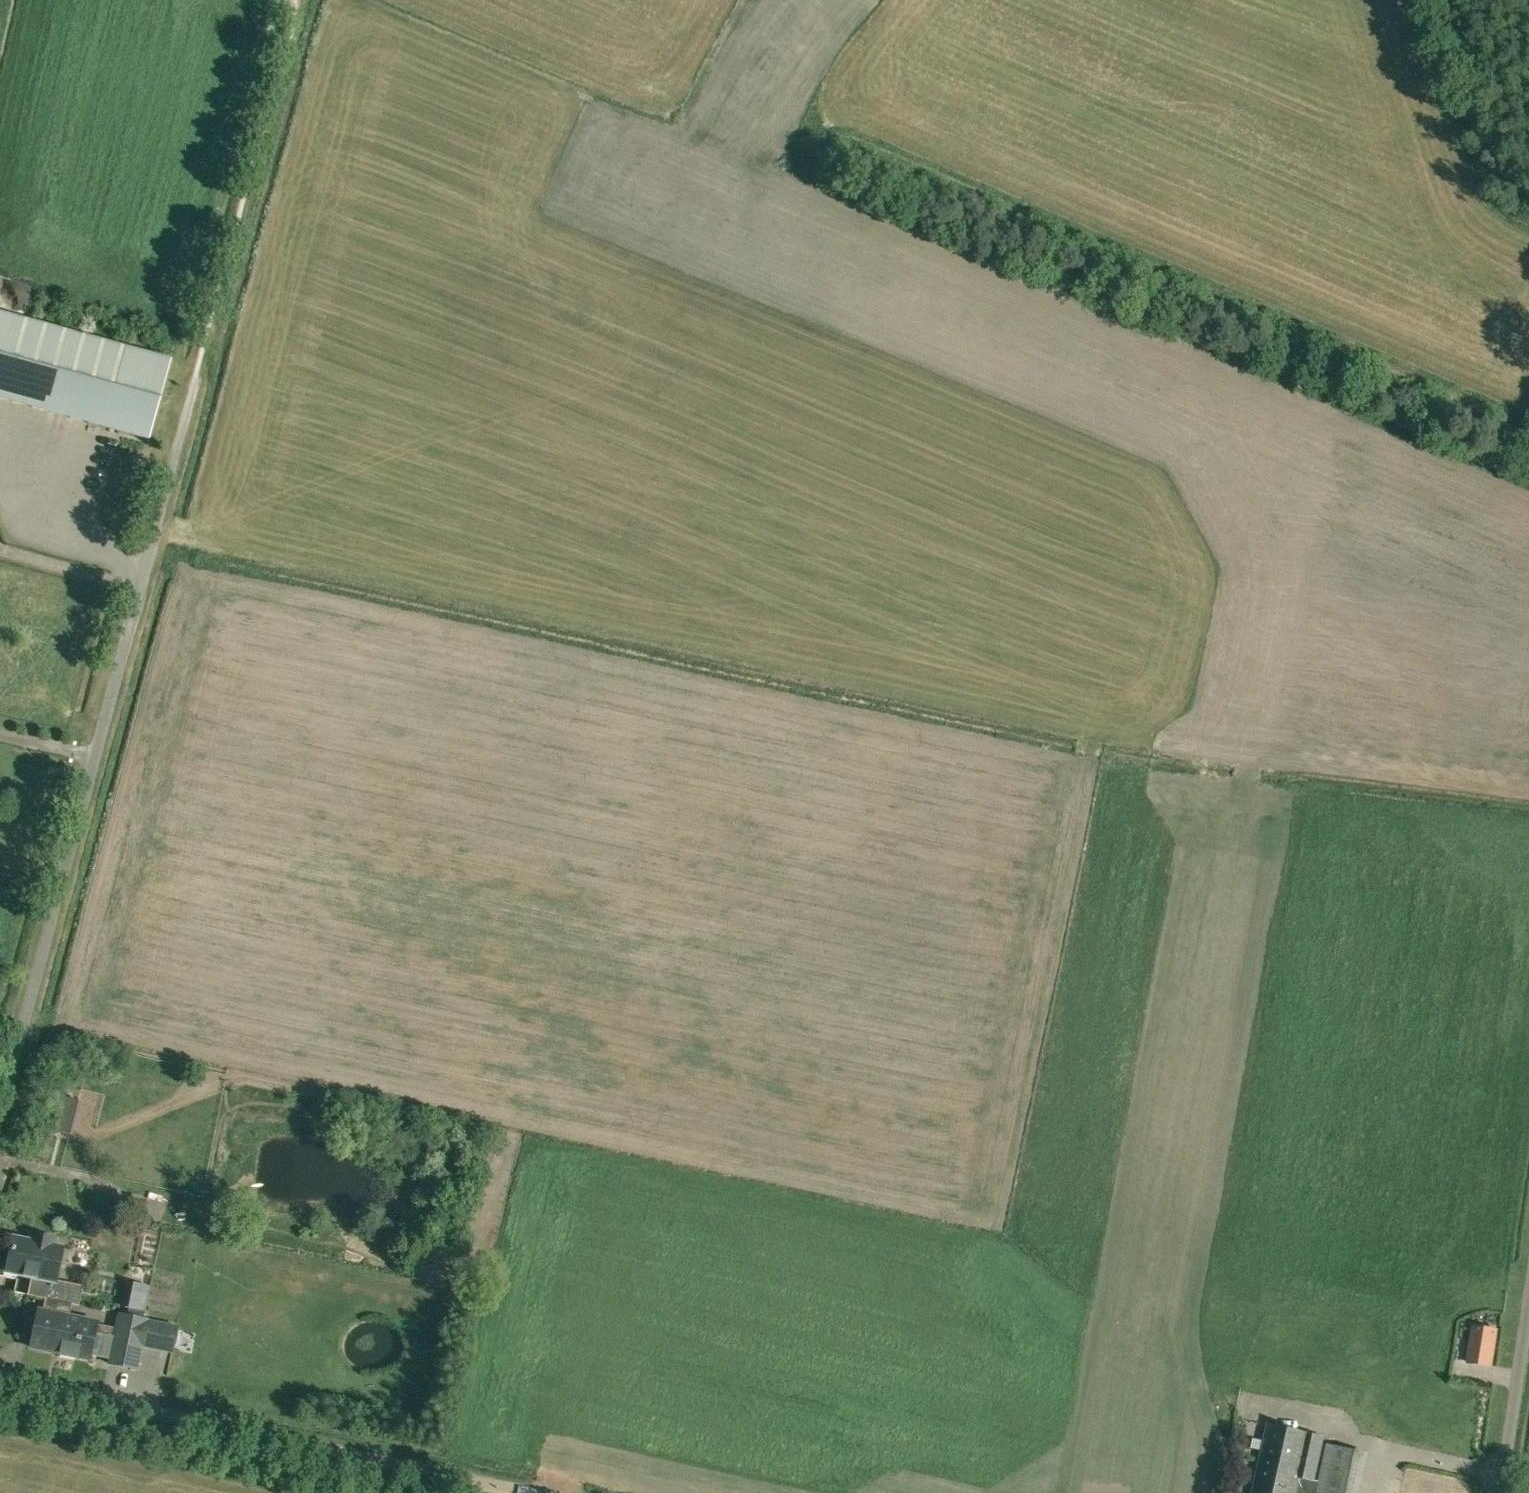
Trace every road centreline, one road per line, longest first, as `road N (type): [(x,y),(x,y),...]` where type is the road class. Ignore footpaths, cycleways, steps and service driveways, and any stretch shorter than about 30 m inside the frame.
road 1 (unclassified): [(0,1119),(194,400)]
road 2 (unclassified): [(0,1380),(522,1492)]
road 3 (unclassified): [(1501,1492),(1528,1296)]

